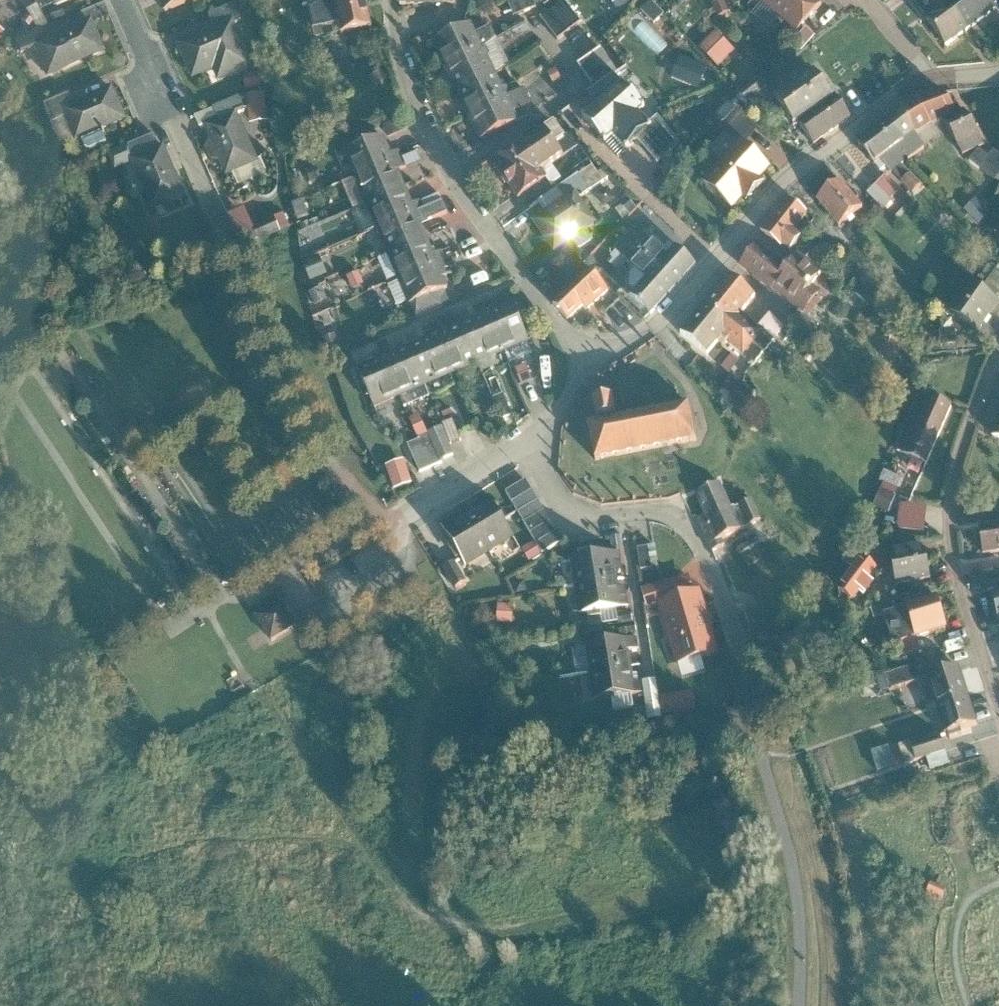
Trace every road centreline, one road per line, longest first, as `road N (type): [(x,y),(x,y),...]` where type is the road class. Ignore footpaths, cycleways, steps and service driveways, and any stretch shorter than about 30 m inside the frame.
road 1 (residential): [(542,446),(543,482),(560,504),(588,513),(666,514),(696,538),(737,645),(783,836)]
road 2 (residential): [(933,82),(796,177),(664,321),(586,371)]
road 3 (residential): [(394,0),(402,61),(431,139),(586,371)]
road 4 (residential): [(998,350),(962,446),(950,508),(958,577),(998,708)]
road 5 (unclassified): [(783,836),(801,923),(800,1005)]
road 6 (residential): [(542,446),(407,508)]
road 7 (residential): [(173,118),(121,0)]

